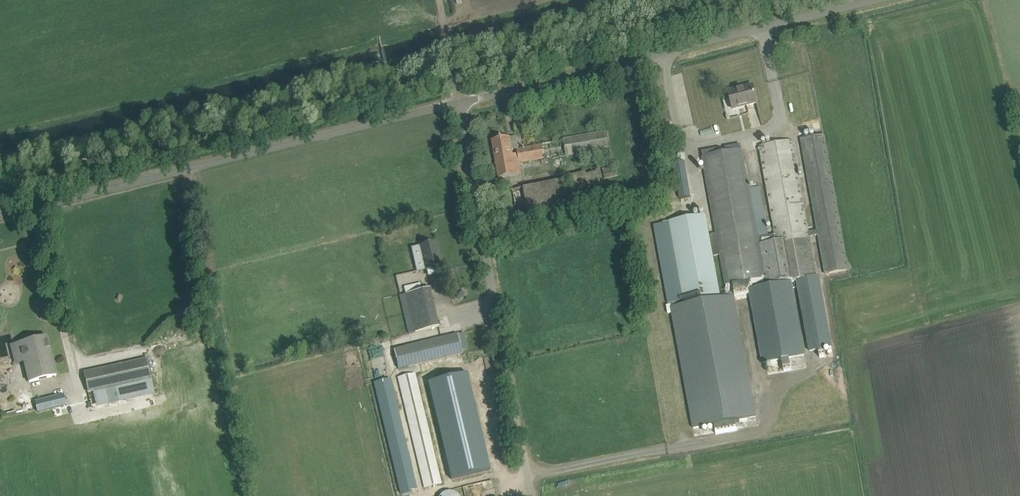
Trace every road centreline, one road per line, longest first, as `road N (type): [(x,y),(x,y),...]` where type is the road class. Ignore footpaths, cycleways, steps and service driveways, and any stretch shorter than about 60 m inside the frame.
road 1 (unclassified): [(463,101),(0,217)]
road 2 (unclassified): [(463,101),(888,0)]
road 3 (track): [(463,101),(533,495)]

